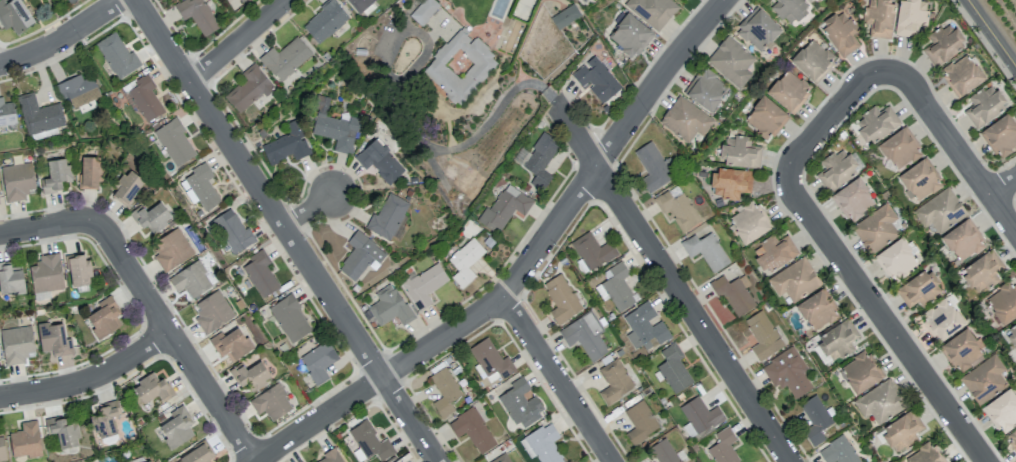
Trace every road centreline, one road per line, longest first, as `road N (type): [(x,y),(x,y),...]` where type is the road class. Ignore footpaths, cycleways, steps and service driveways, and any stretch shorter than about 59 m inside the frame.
road 1 (residential): [(257,461),(502,296),(724,0)]
road 2 (residential): [(439,461),(136,0)]
road 3 (residential): [(791,461),(558,105)]
road 4 (residential): [(793,191),(989,461)]
road 5 (residential): [(99,224),(254,461)]
road 6 (residential): [(612,461),(502,296)]
road 7 (residential): [(1015,228),(919,87),(896,72)]
road 8 (residential): [(0,399),(93,381),(173,333)]
road 9 (residential): [(896,72),(861,83),(797,158),(793,191)]
road 10 (residential): [(0,64),(68,36),(121,0)]
road 11 (residential): [(189,83),(287,0)]

